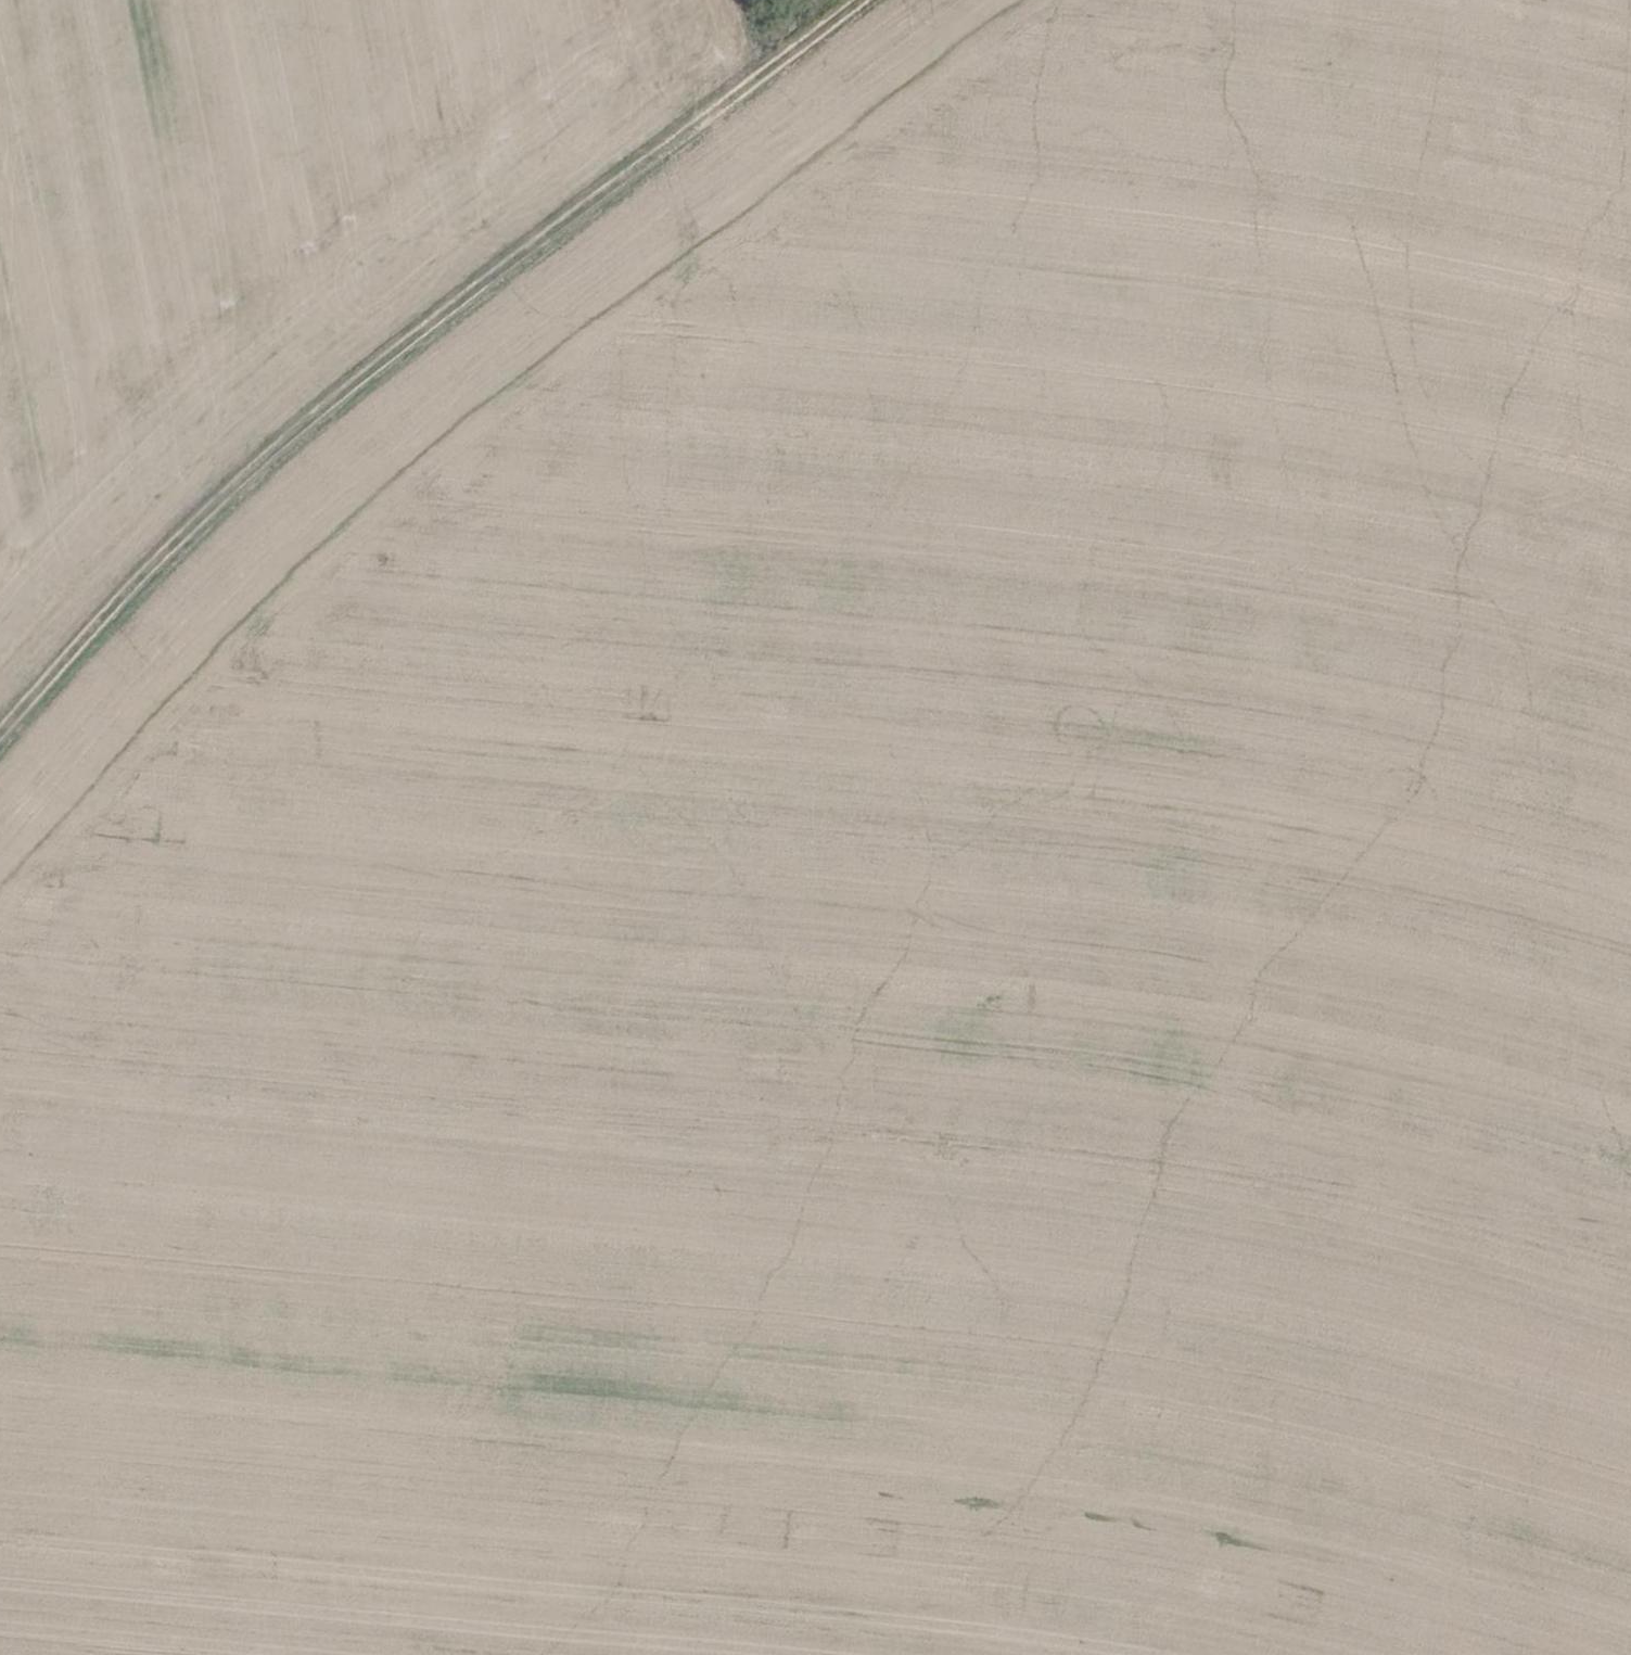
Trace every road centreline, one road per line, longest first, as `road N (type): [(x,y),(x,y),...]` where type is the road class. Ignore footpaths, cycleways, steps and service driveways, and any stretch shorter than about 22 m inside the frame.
road 1 (track): [(0,723),(177,533),(325,397),(856,0)]

